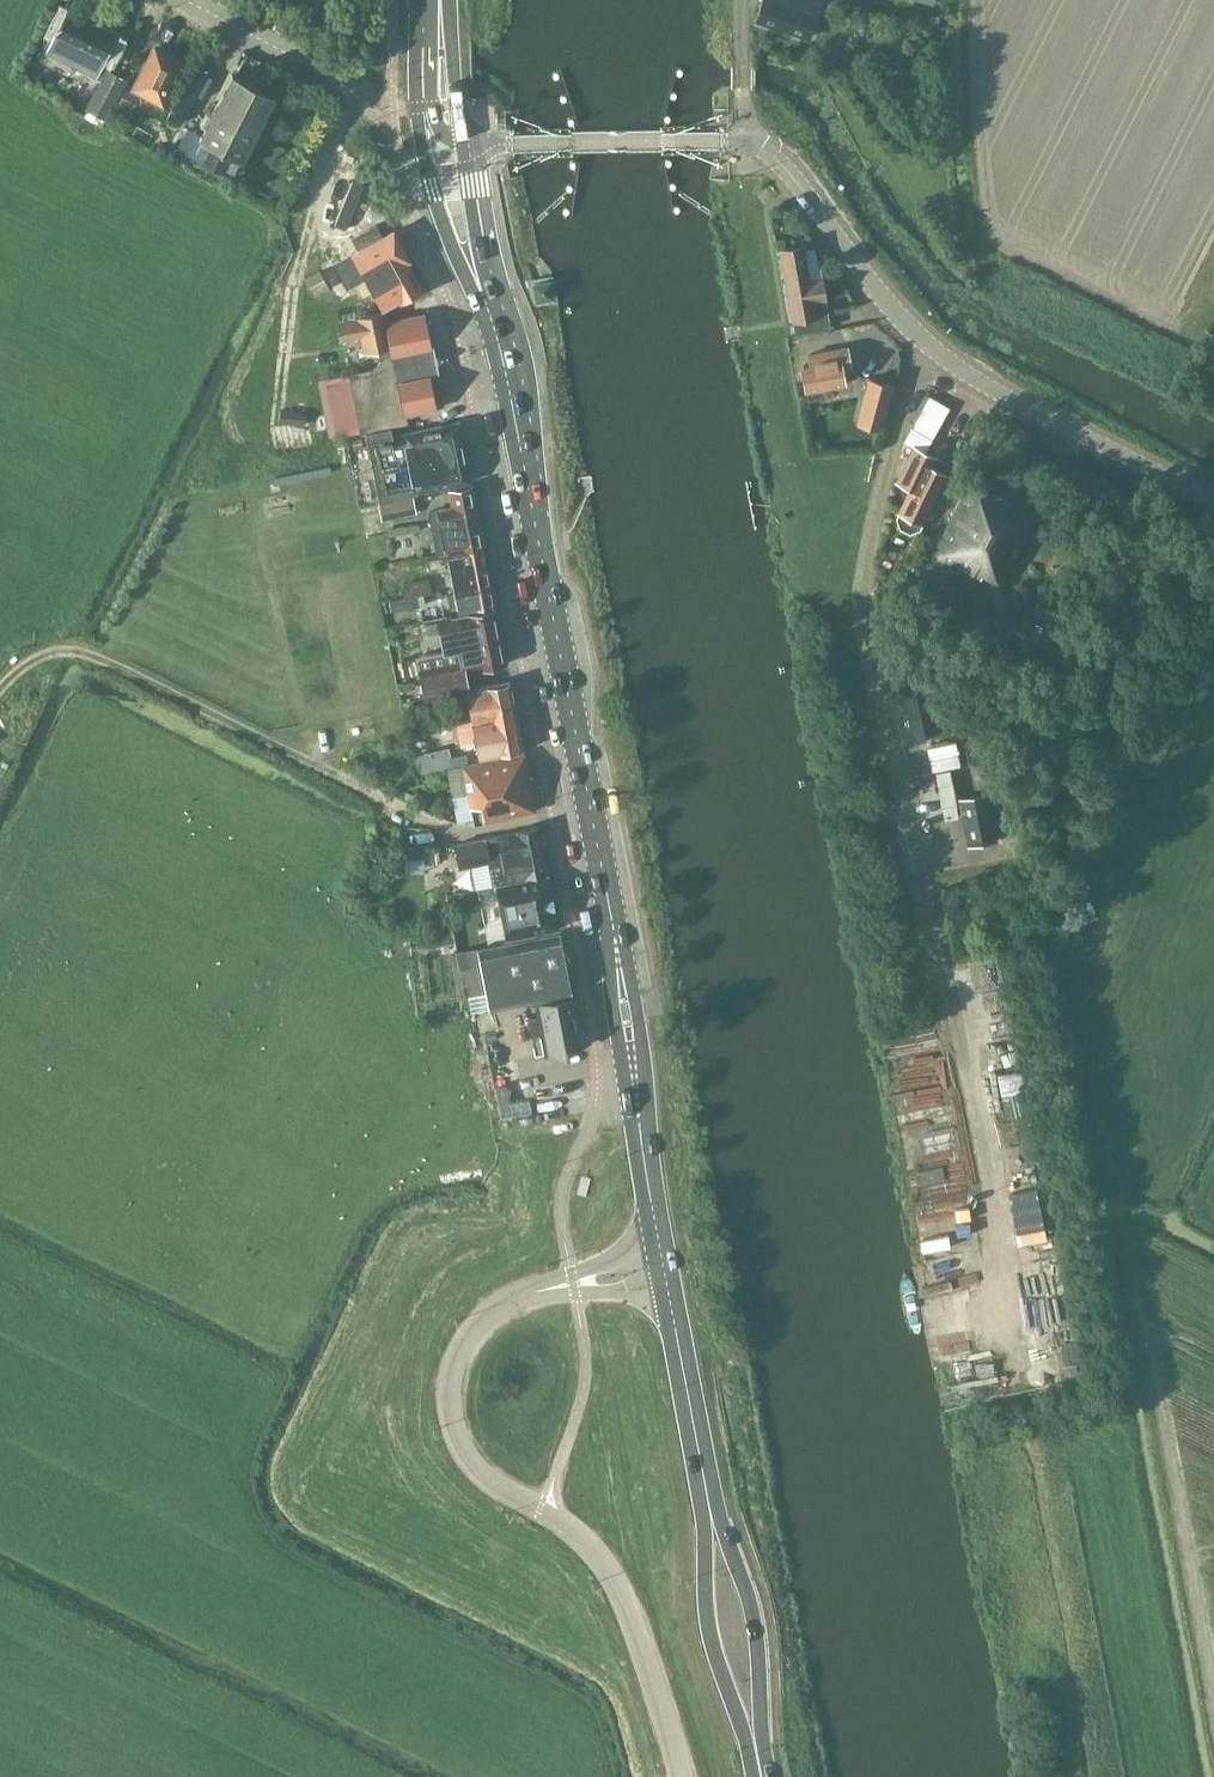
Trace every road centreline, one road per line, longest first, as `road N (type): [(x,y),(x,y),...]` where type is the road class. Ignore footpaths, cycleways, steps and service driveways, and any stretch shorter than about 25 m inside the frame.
road 1 (unclassified): [(681,1776),(614,1581),(564,1523),(477,1470),(450,1401),(461,1349),(496,1310),(542,1290),(663,1267)]
road 2 (primary): [(611,915),(505,373),(481,292)]
road 3 (tertiary): [(1213,500),(1019,406),(925,345),(783,167),(739,141)]
road 4 (track): [(339,776),(93,658),(47,655),(0,689)]
road 5 (tertiary): [(463,146),(739,141)]
road 6 (primary): [(709,1504),(710,1640),(757,1759)]
road 7 (primary): [(757,1759),(755,1633),(709,1504)]
road 8 (primary): [(611,915),(611,1003),(630,1127),(643,1152)]
road 9 (primary): [(709,1504),(663,1267)]
road 10 (primary): [(643,1152),(636,1010),(611,915)]
road 11 (primary): [(416,108),(442,220),(481,292)]
road 12 (unclassified): [(354,91),(183,0)]
road 13 (primary): [(481,292),(463,146)]
road 14 (primary): [(463,146),(447,0)]

